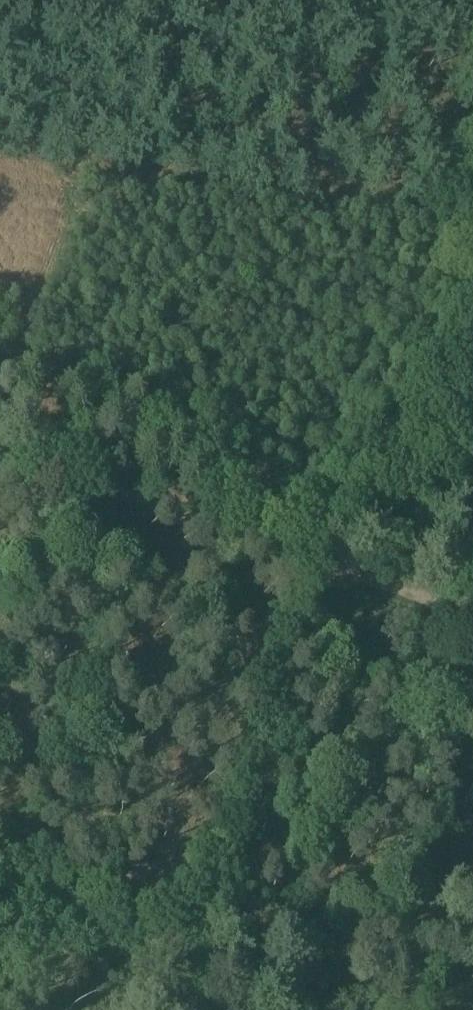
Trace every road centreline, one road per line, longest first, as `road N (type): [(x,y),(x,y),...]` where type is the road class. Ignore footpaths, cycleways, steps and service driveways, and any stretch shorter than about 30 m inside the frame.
road 1 (track): [(0,449),(325,570),(472,608)]
road 2 (track): [(325,570),(385,518),(458,496)]

